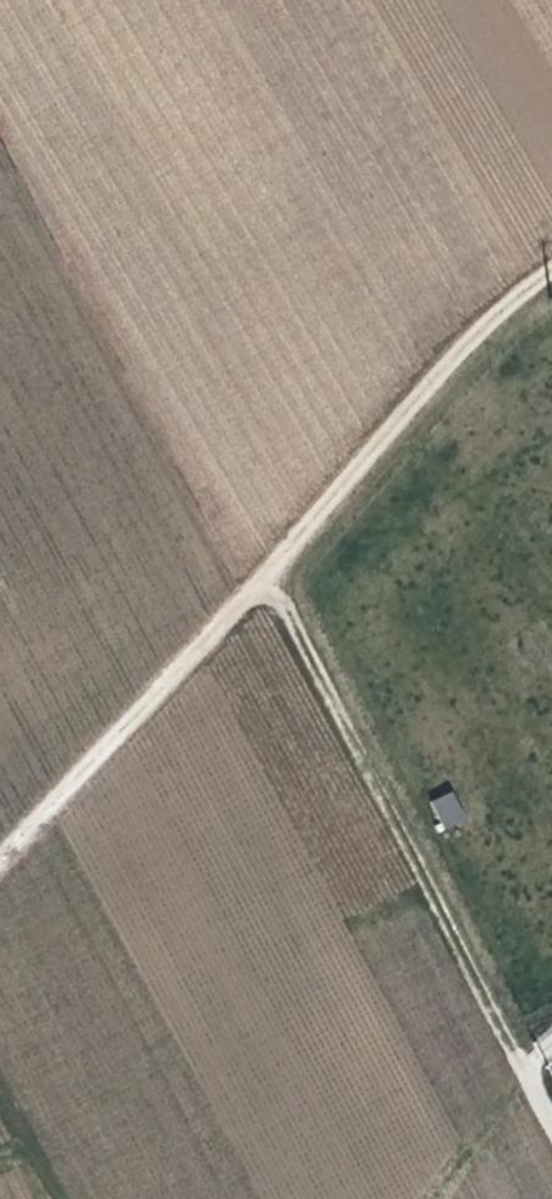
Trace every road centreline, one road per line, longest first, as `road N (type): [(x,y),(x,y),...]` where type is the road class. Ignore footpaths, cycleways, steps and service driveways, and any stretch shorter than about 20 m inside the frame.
road 1 (track): [(551,269),(503,304),(0,856)]
road 2 (track): [(551,1106),(270,565)]

